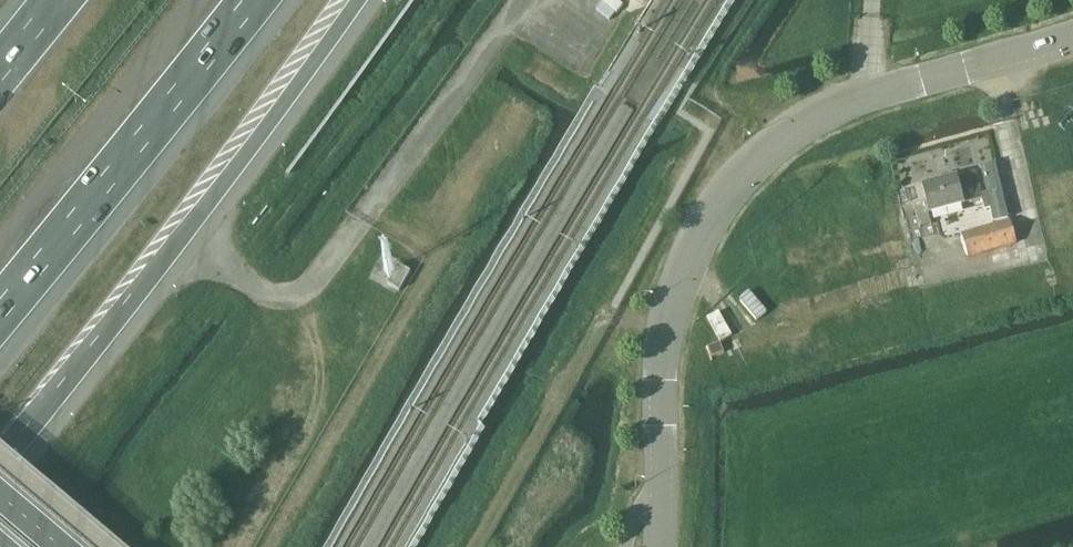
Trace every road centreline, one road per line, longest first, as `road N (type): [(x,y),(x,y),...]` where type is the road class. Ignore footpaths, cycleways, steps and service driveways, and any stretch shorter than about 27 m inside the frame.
road 1 (tertiary): [(1072,35),(835,108),(770,147),(717,200),(692,247),(664,338),(660,435)]
road 2 (motorway): [(0,467),(137,301),(360,0)]
road 3 (motorway): [(0,322),(254,0)]

